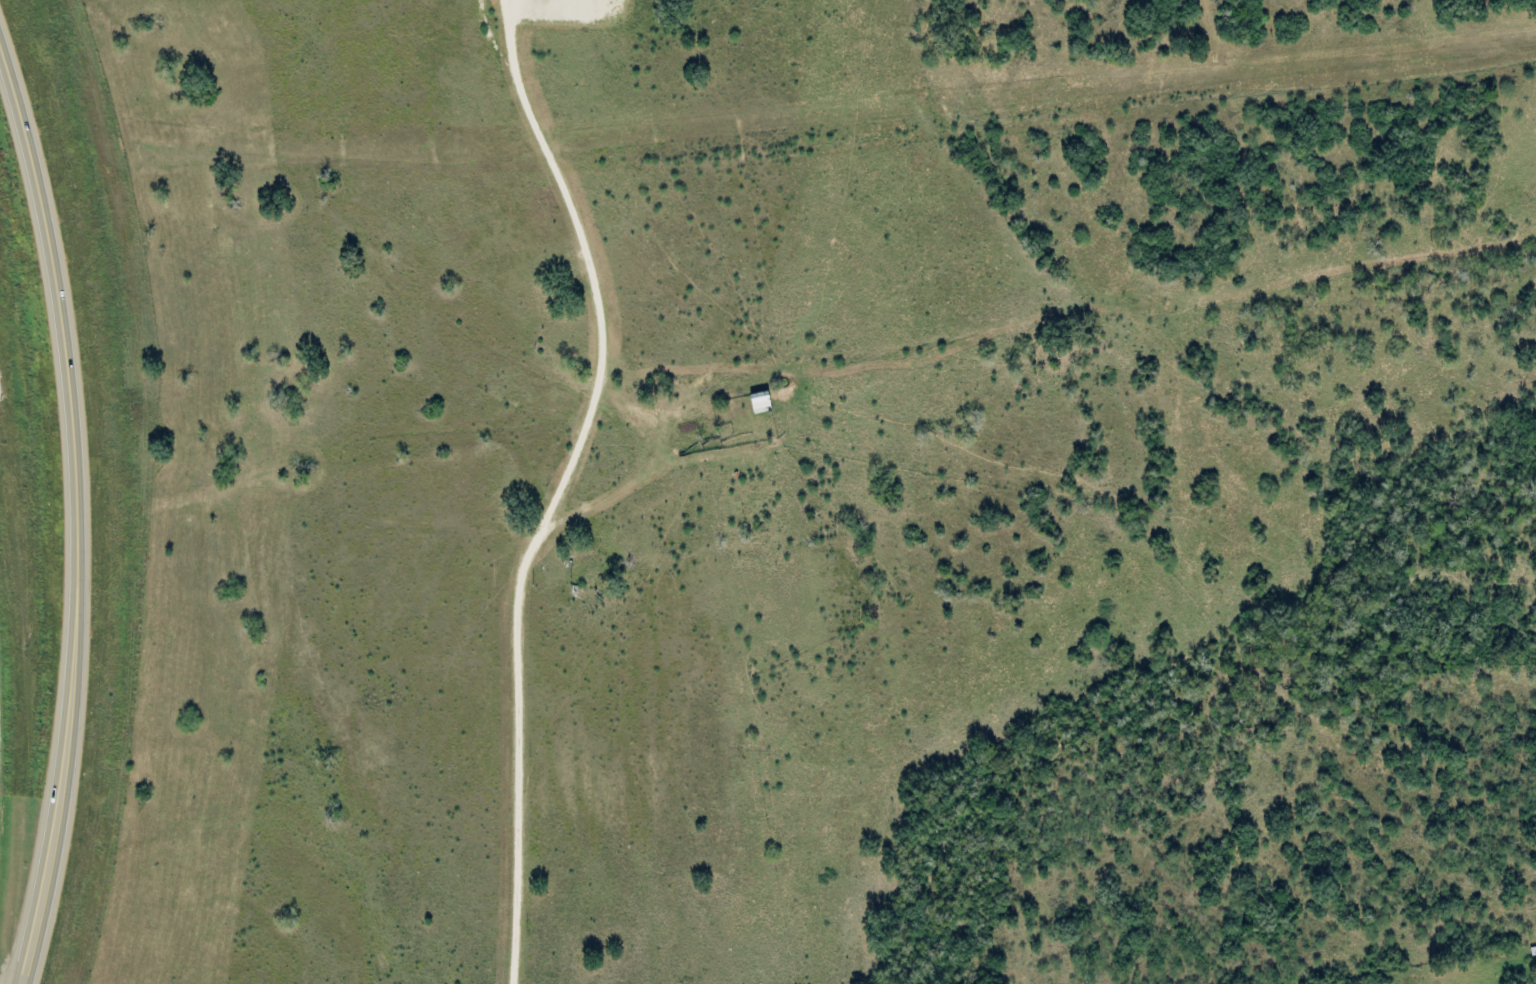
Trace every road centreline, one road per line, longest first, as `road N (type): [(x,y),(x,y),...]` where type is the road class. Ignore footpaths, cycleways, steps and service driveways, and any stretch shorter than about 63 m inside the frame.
road 1 (residential): [(513,983),(523,555),(564,484),(592,409),(593,309),(583,251),(504,0)]
road 2 (trunk): [(0,29),(53,221),(73,373),(75,683),(48,864),(19,983)]

